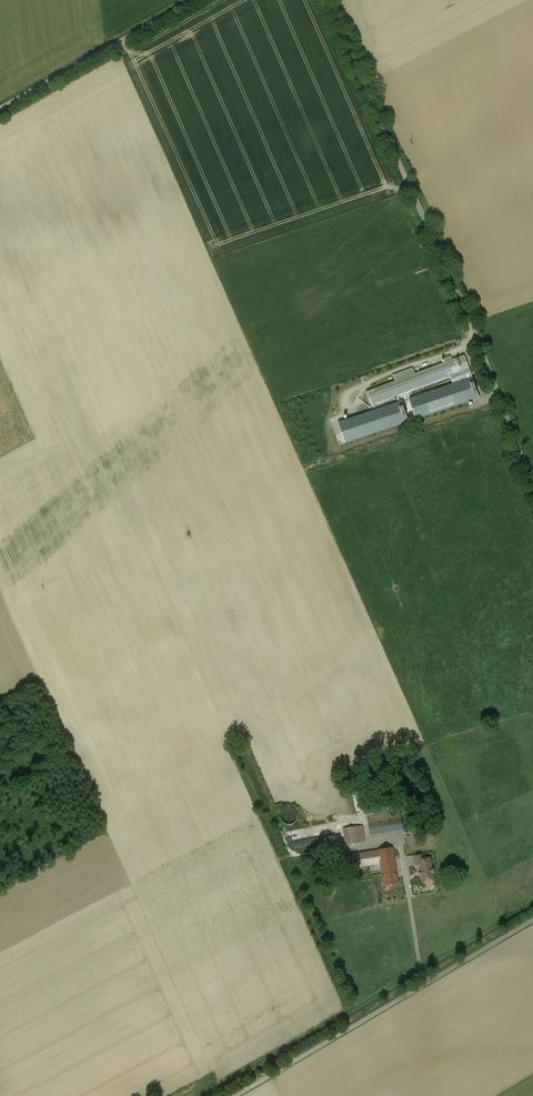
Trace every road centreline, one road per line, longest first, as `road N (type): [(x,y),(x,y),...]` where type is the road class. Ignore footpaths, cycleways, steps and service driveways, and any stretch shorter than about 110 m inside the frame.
road 1 (unclassified): [(327,0),(532,483)]
road 2 (unclassified): [(235,1095),(532,920)]
road 3 (unclassified): [(193,0),(0,107)]

